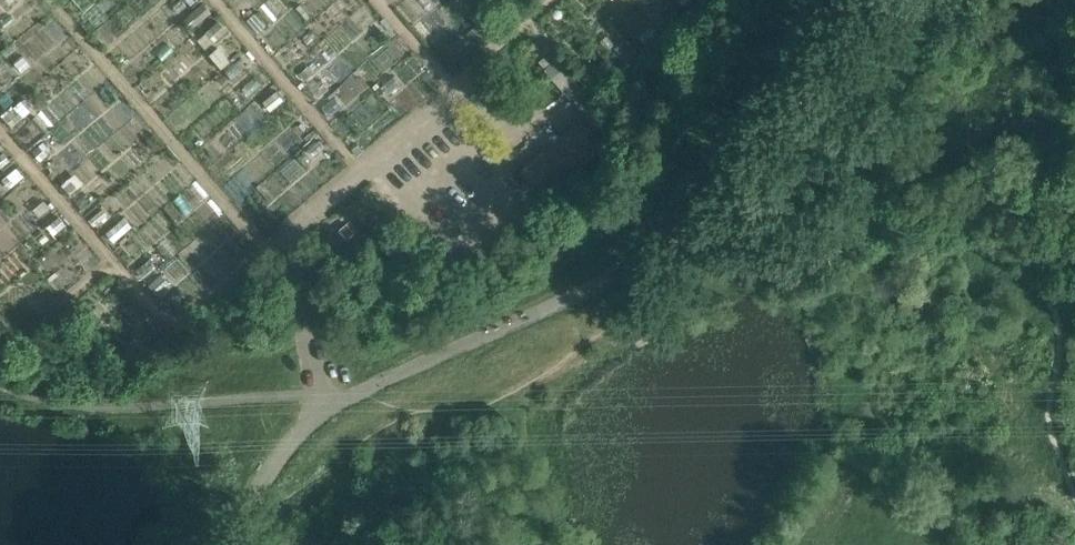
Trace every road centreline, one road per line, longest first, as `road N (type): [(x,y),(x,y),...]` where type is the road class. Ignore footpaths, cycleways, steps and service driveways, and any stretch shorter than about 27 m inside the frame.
road 1 (residential): [(237,544),(262,483),(323,414)]

